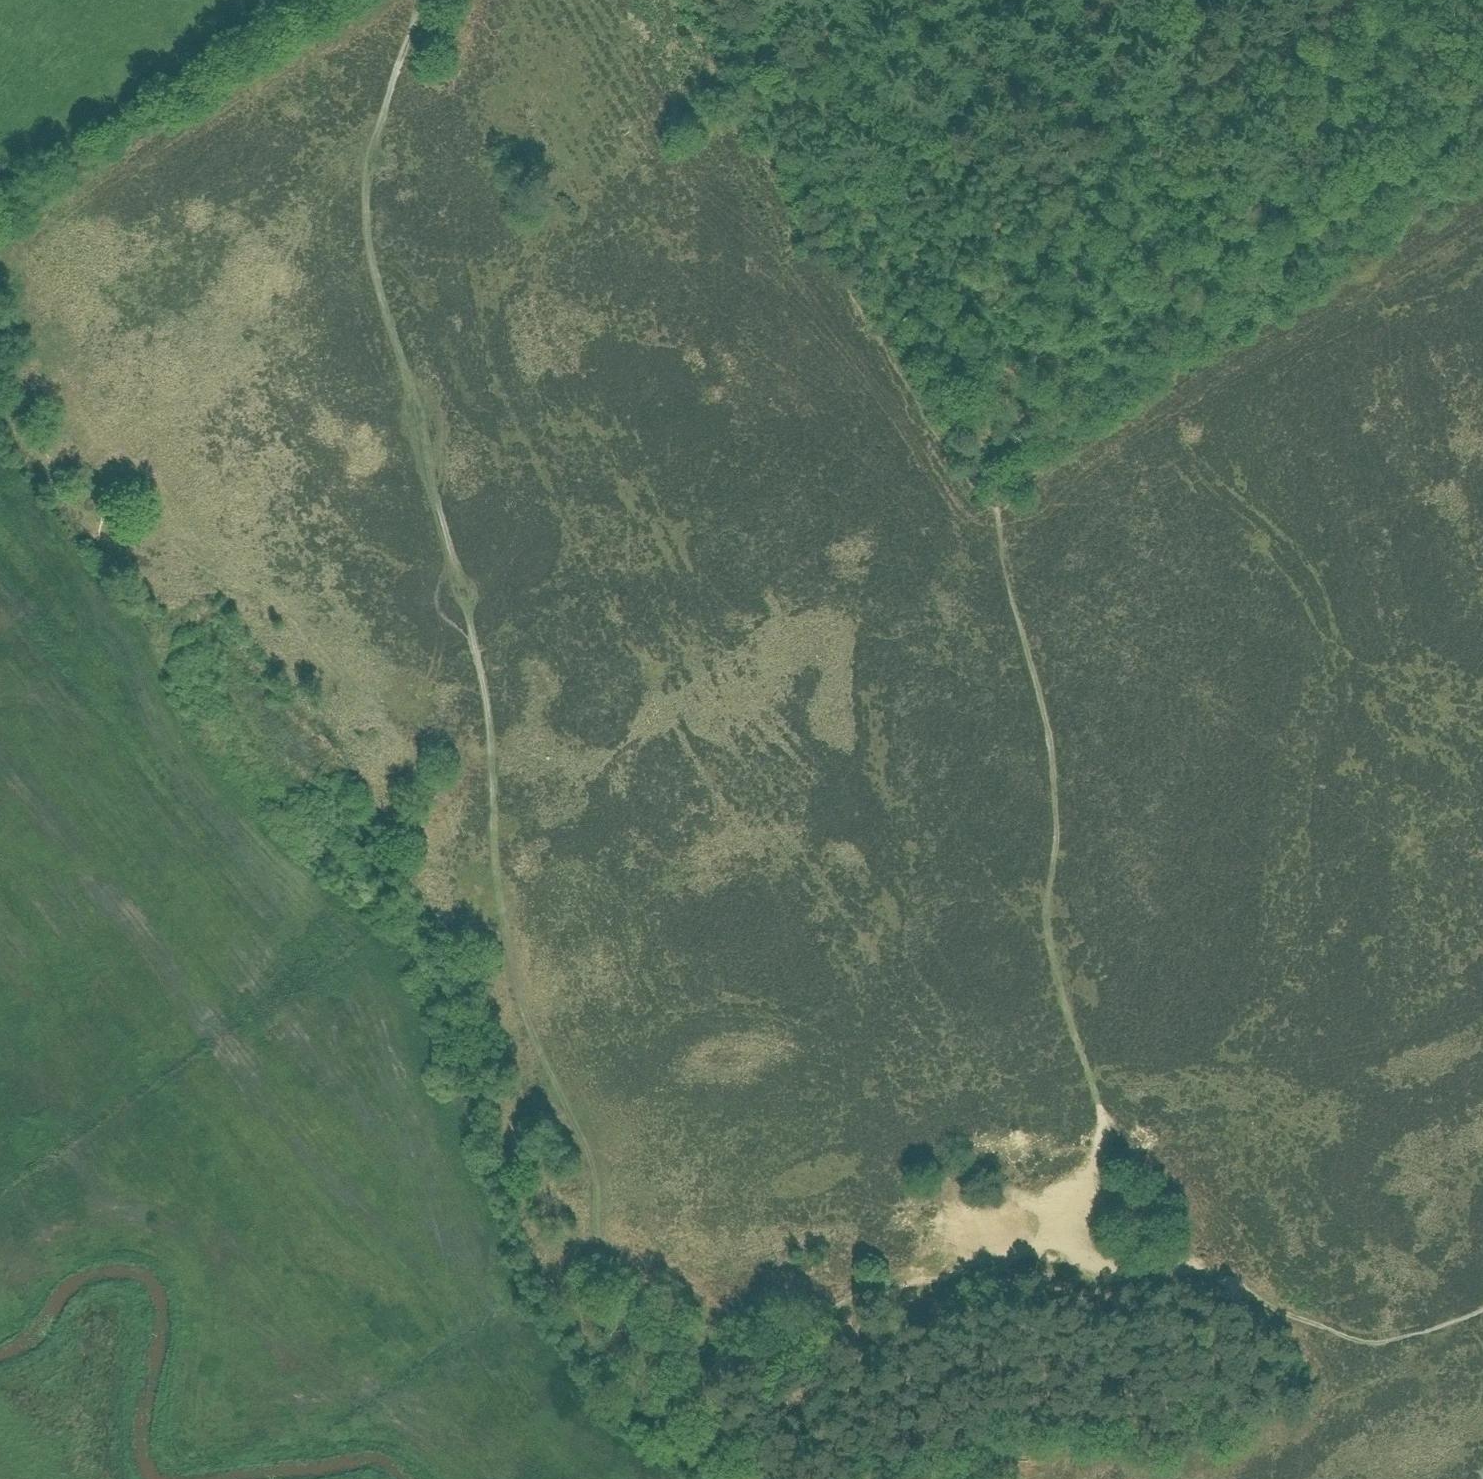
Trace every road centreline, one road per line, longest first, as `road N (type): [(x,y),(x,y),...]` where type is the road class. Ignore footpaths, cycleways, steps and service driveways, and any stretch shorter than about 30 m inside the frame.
road 1 (track): [(923,1277),(799,1329),(687,1342),(660,1337),(617,1298),(592,1204),(602,1180),(526,1032),(499,918),(495,772),(482,671),(366,226),(398,84),(478,0)]
road 2 (track): [(784,1478),(678,1396),(632,1337),(617,1298)]

